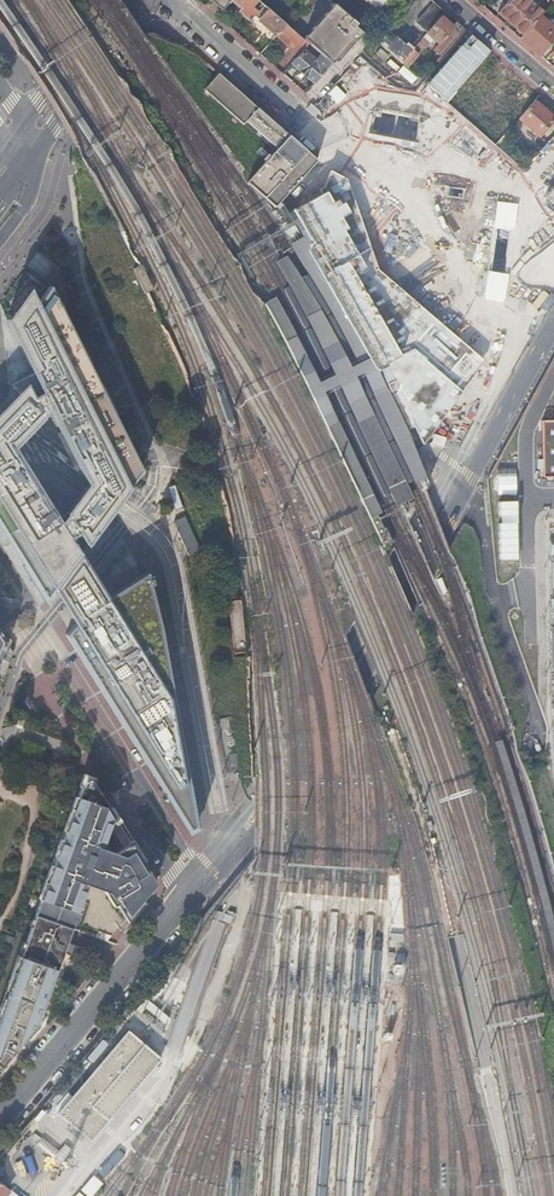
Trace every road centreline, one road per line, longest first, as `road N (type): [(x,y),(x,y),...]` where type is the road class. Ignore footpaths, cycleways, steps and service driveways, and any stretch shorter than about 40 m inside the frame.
road 1 (secondary): [(0,1119),(241,837),(370,656),(553,326)]
road 2 (secondary): [(300,114),(417,224),(483,256),(553,272)]
road 3 (primary): [(129,0),(26,149)]
road 4 (residential): [(168,0),(300,114)]
road 5 (residential): [(553,88),(454,0)]

